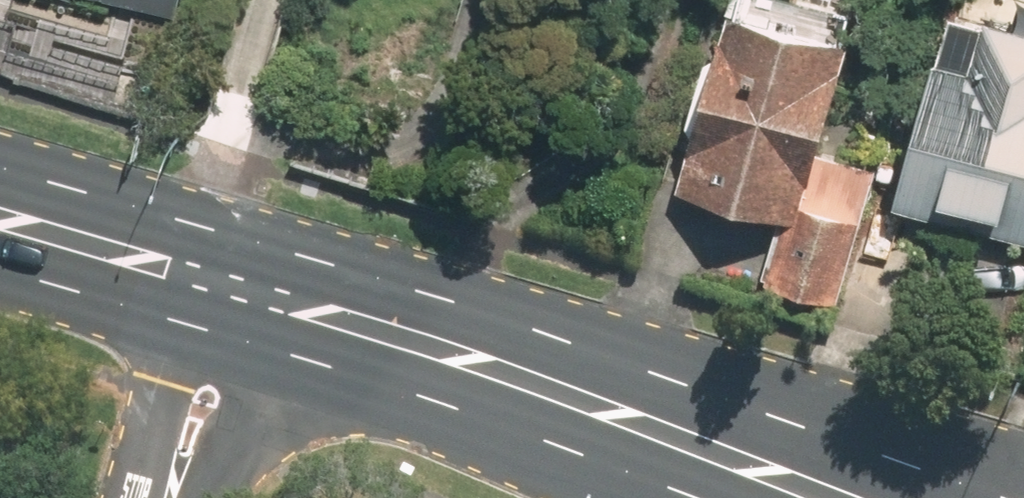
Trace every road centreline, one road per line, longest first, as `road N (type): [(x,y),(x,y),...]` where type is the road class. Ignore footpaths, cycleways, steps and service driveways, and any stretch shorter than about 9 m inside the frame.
road 1 (primary): [(409,337),(962,497)]
road 2 (primary): [(746,497),(409,337)]
road 3 (residential): [(140,497),(194,274)]
road 4 (residential): [(293,303),(268,394),(215,497)]
road 5 (primary): [(0,218),(194,274)]
road 6 (primary): [(293,303),(409,337)]

